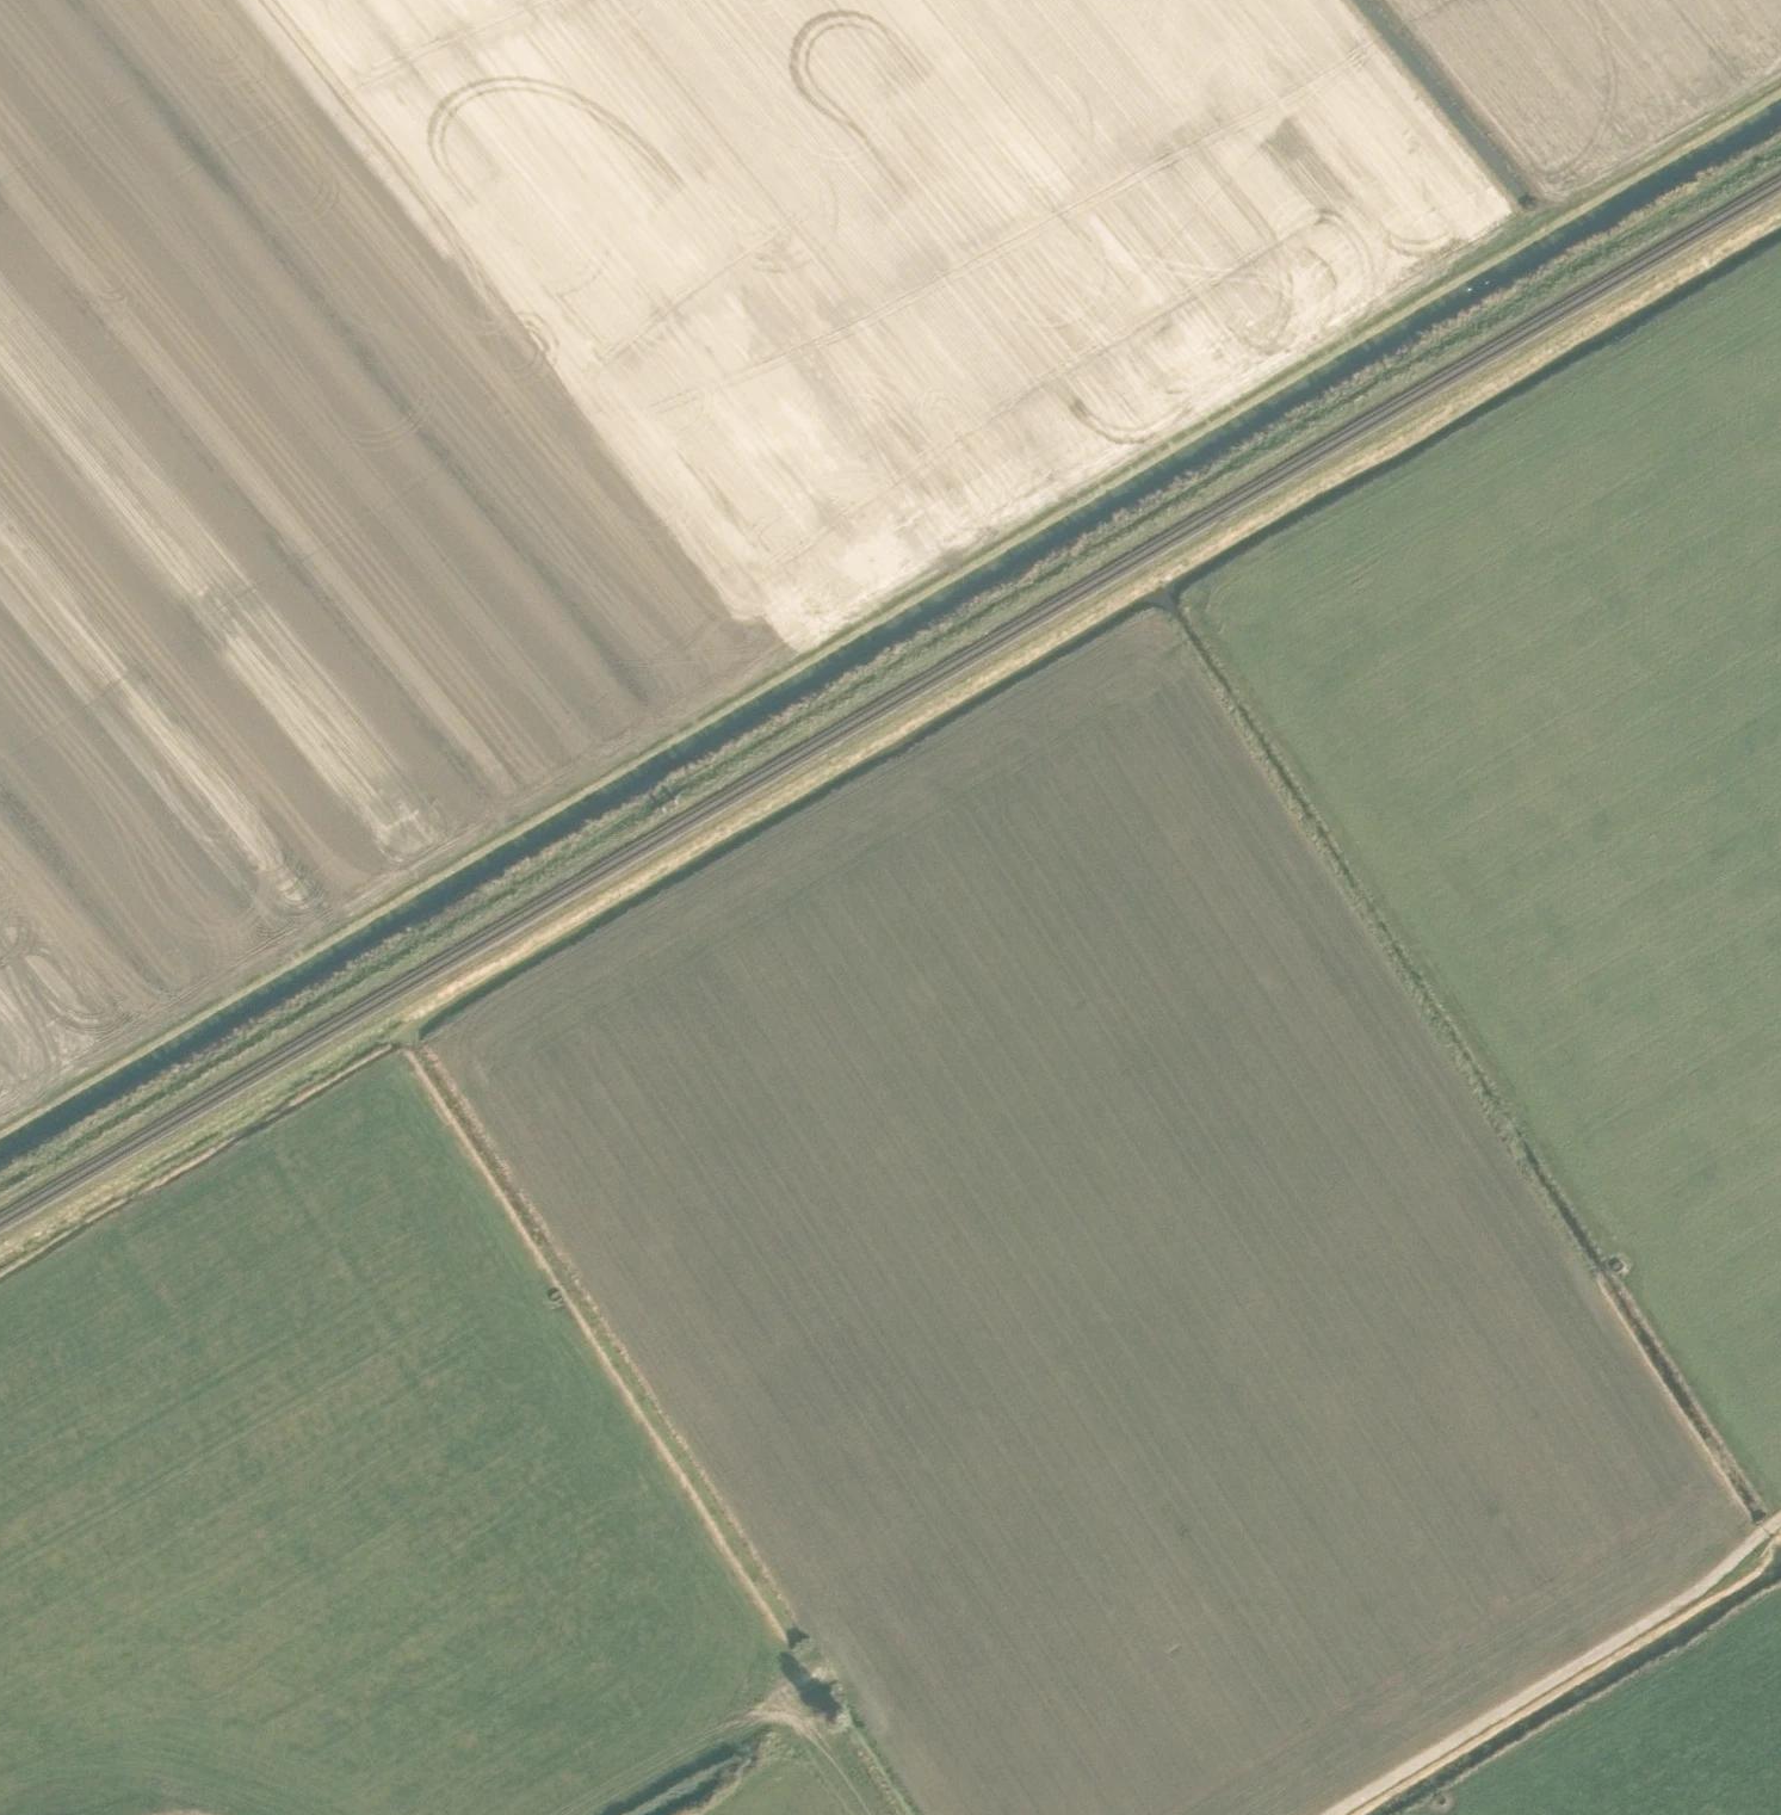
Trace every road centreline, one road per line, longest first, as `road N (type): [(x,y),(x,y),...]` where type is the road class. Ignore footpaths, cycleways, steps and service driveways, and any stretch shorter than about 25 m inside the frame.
road 1 (track): [(1331,1814),(1707,1586),(1780,1519)]

